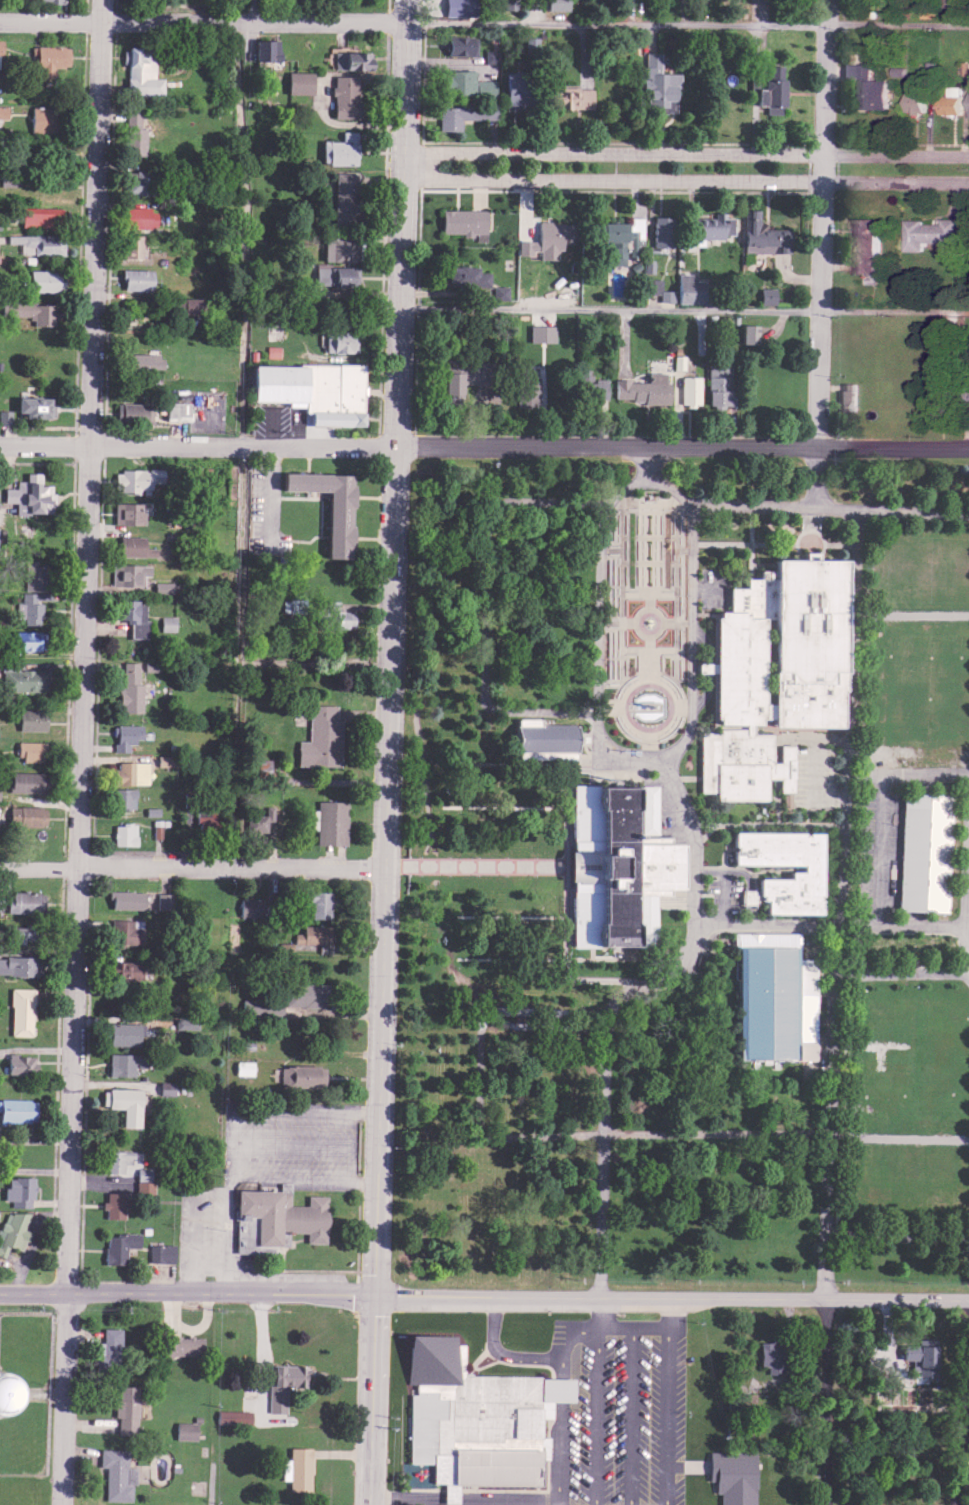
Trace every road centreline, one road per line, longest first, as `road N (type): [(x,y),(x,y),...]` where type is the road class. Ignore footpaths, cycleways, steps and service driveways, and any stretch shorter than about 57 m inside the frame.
road 1 (residential): [(59,1504),(102,0)]
road 2 (tertiary): [(372,1260),(406,0)]
road 3 (secondary): [(968,1299),(66,1295)]
road 4 (tertiary): [(88,446),(968,448)]
road 5 (residential): [(968,156),(404,150)]
road 6 (residential): [(404,183),(968,186)]
road 7 (residential): [(816,447),(826,0)]
road 8 (residential): [(383,868),(76,868)]
road 9 (residential): [(405,21),(101,24)]
road 10 (tertiary): [(367,1431),(371,1297)]

